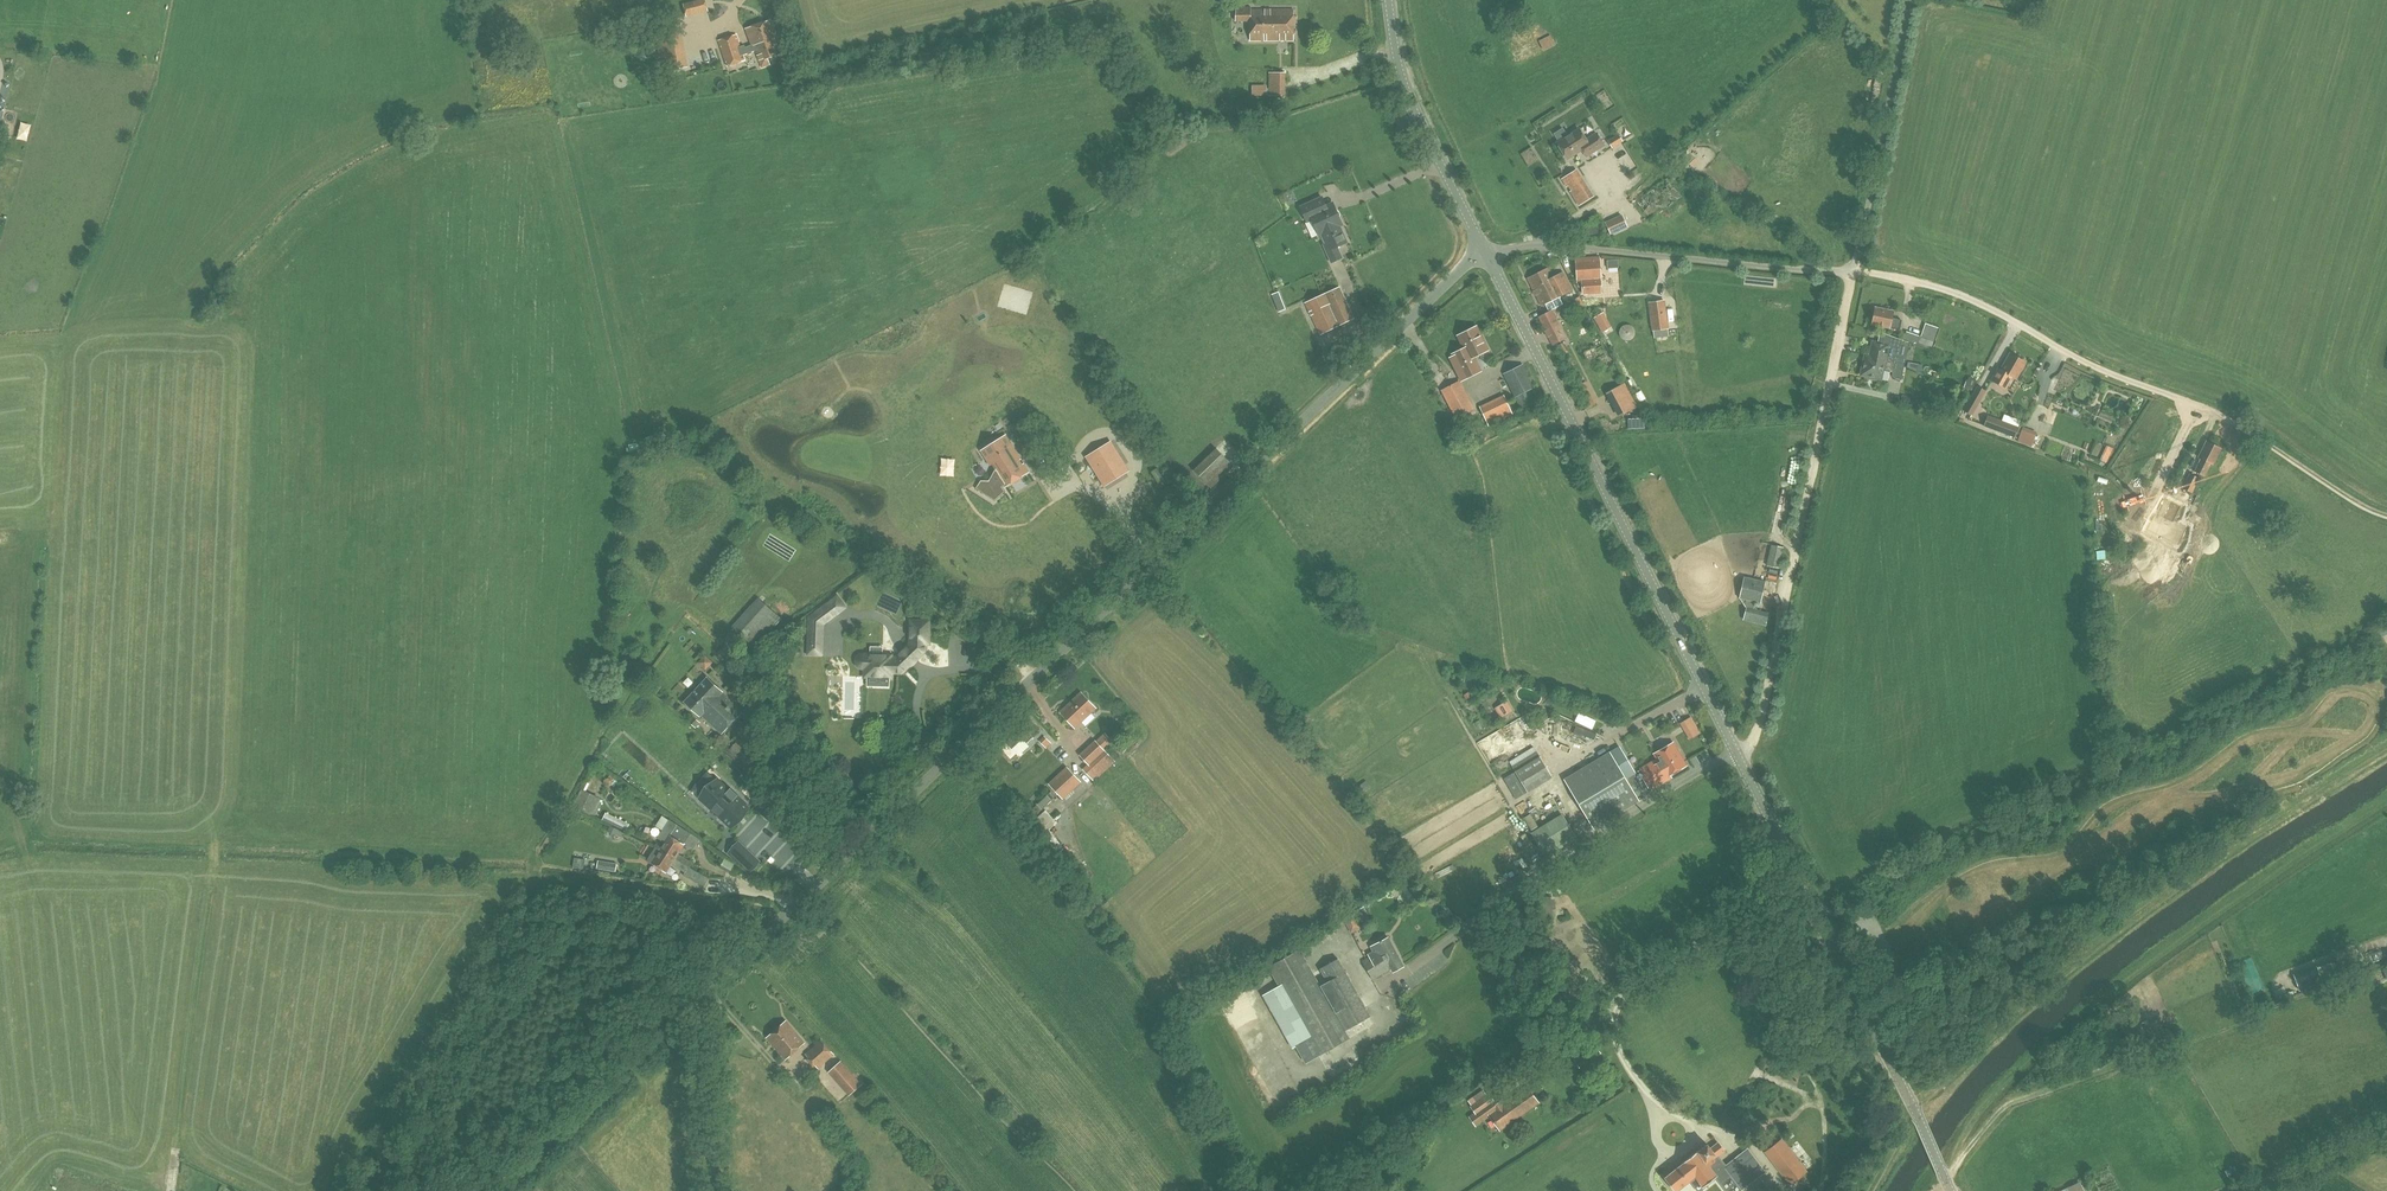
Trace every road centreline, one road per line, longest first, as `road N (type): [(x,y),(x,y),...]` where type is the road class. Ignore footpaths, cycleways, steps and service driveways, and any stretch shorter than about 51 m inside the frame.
road 1 (unclassified): [(500,1190),(1466,265),(1488,255)]
road 2 (tertiary): [(1951,1190),(1488,255)]
road 3 (unclassified): [(1488,255),(1562,246),(1852,274),(1910,0)]
road 4 (track): [(1842,322),(1743,766)]
road 5 (track): [(1852,274),(1970,300),(2094,369),(2240,427)]
road 6 (tertiary): [(1488,255),(1406,90),(1389,0)]
road 7 (track): [(1946,1179),(2003,1108),(2120,1065)]
road 8 (track): [(716,1190),(694,1005)]
road 9 (unclassified): [(2260,1190),(2386,1131)]

